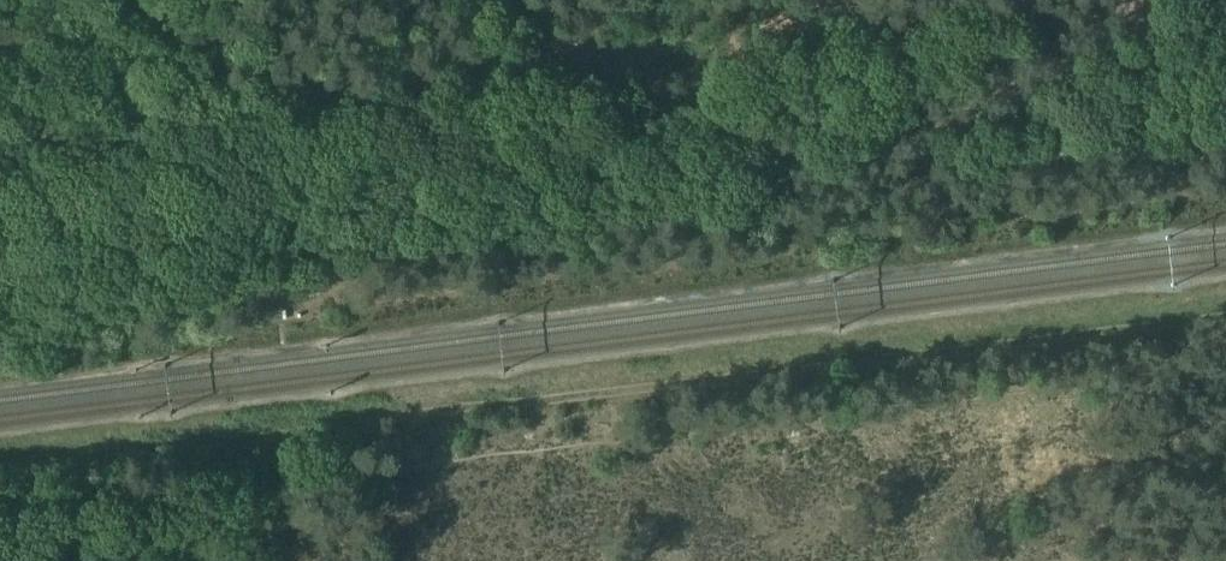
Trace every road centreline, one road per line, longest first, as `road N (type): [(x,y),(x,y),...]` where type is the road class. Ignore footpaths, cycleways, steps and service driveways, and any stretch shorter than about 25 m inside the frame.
road 1 (track): [(1225,321),(0,477)]
road 2 (track): [(1225,361),(932,391),(391,466),(311,493),(281,513),(284,560)]

